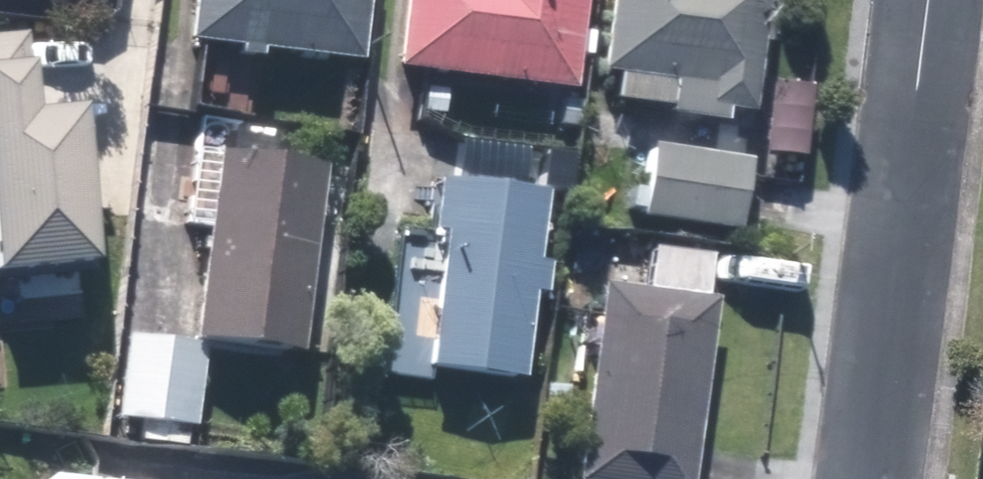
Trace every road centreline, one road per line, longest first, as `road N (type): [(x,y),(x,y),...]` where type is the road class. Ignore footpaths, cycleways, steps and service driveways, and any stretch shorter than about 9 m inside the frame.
road 1 (residential): [(869,478),(928,0)]

